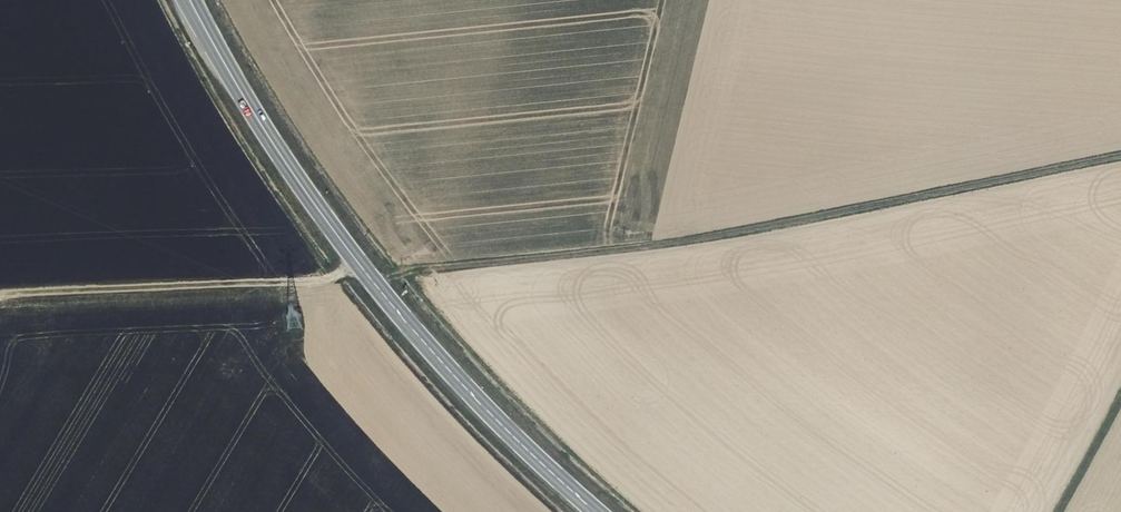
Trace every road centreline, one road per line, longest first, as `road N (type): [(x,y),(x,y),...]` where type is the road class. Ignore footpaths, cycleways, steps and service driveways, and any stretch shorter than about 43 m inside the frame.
road 1 (track): [(1120,160),(681,243),(409,271),(0,286)]
road 2 (tertiary): [(195,11),(269,137),(367,273),(467,389),(596,511)]
road 3 (track): [(1120,381),(1056,511)]

